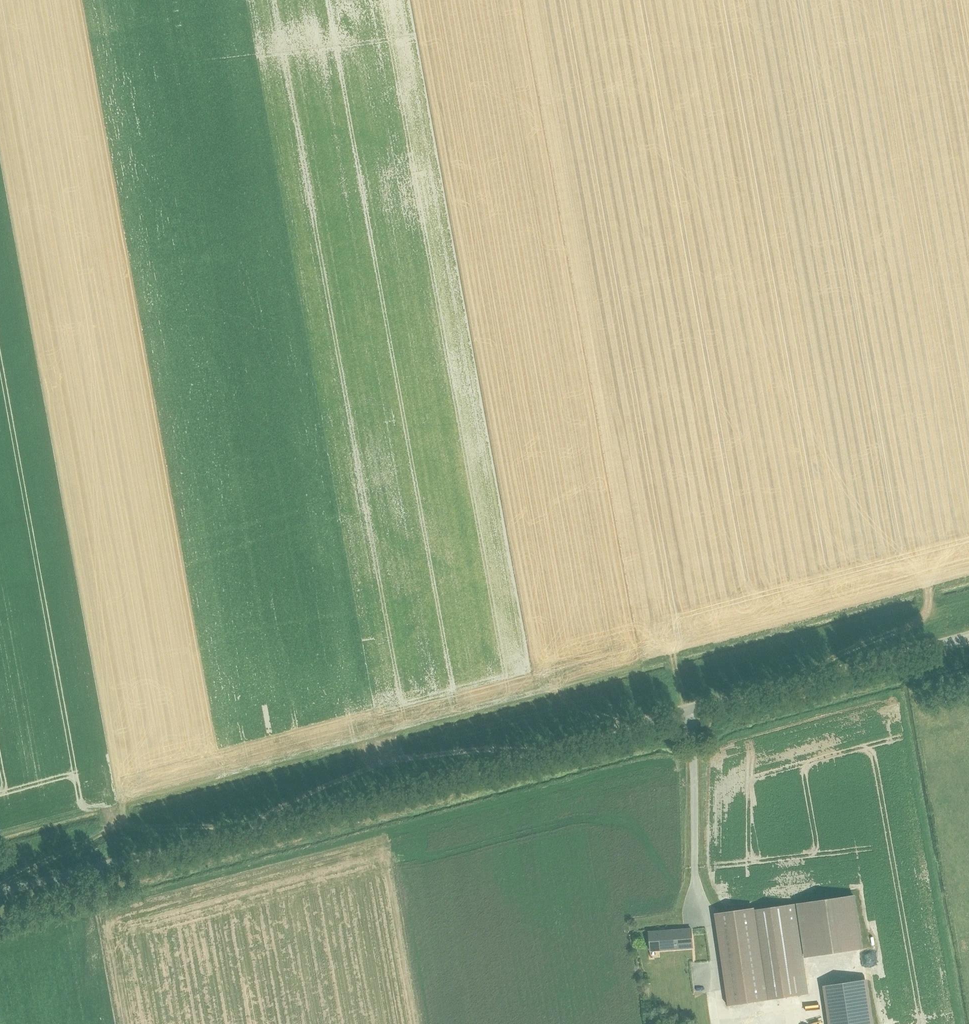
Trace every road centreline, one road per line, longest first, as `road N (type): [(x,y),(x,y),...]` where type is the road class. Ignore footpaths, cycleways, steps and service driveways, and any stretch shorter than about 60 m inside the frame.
road 1 (unclassified): [(0,892),(968,635)]

